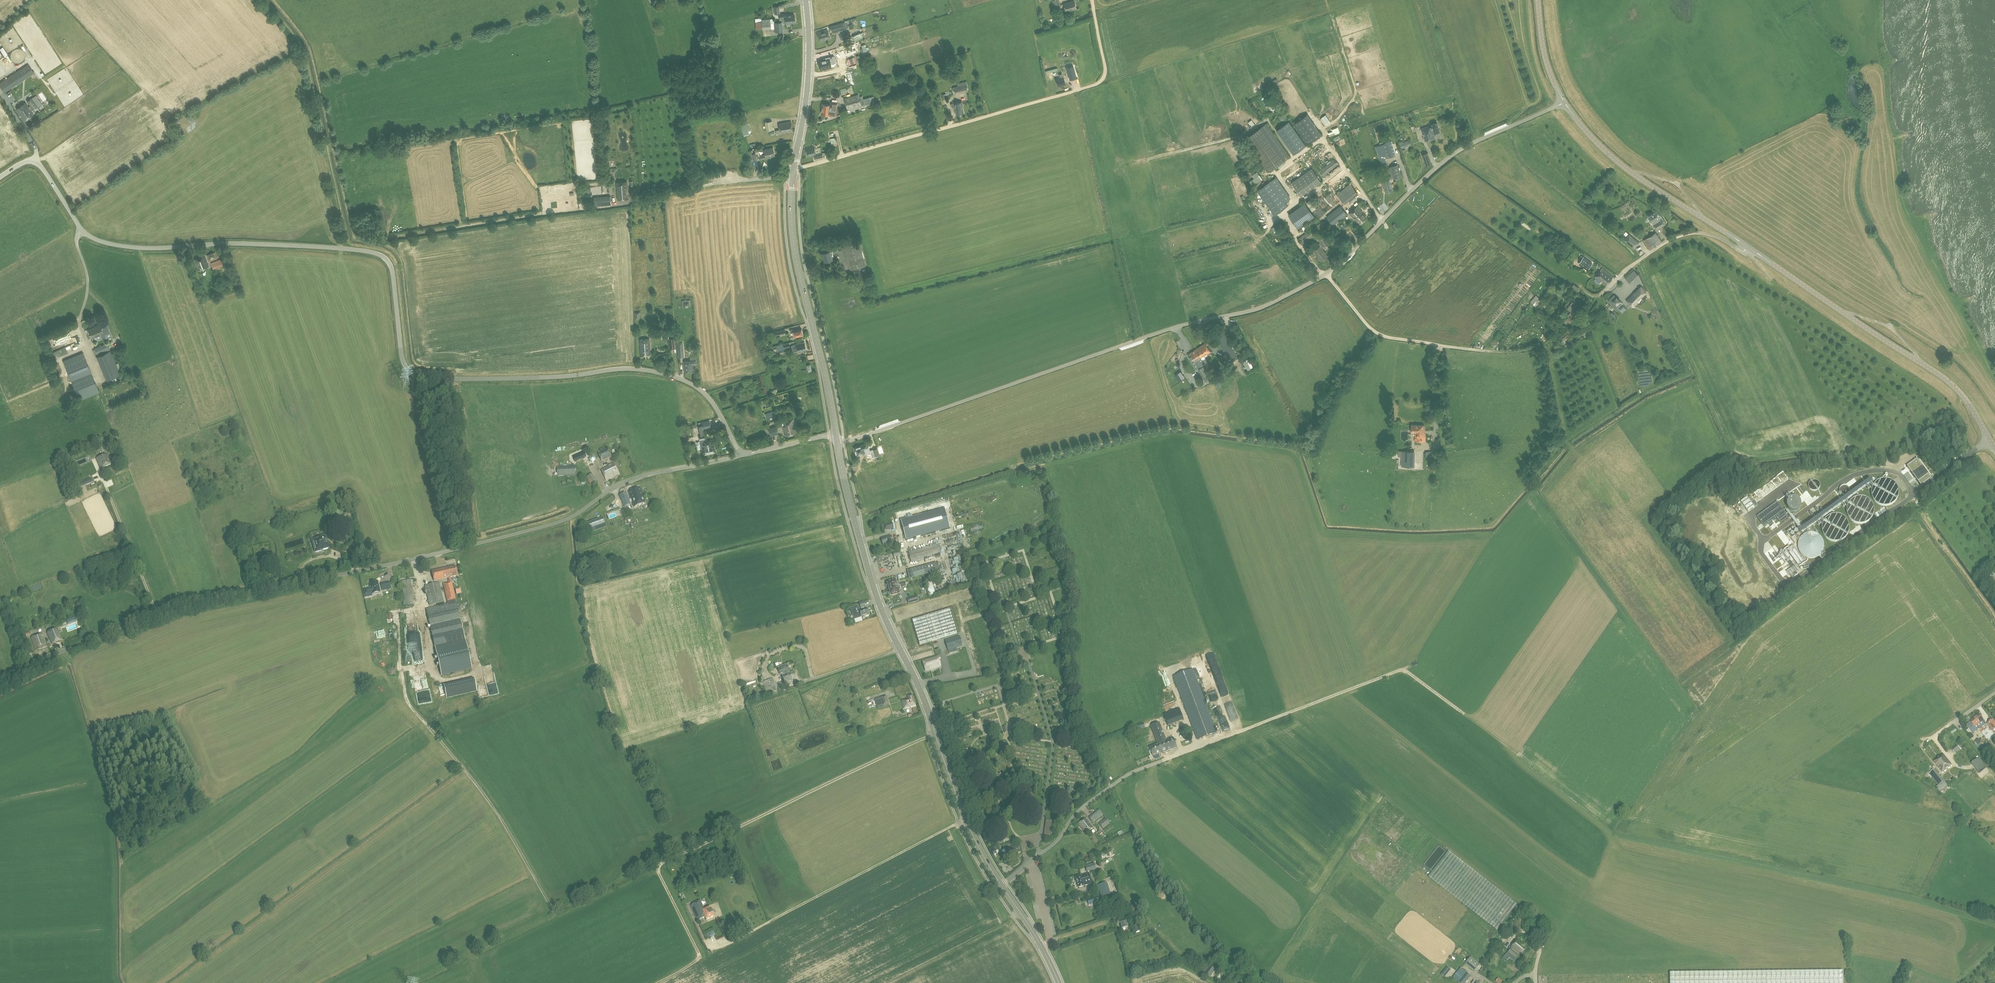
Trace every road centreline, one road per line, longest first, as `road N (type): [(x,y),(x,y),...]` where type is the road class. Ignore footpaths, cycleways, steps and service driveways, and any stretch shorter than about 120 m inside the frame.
road 1 (unclassified): [(741,456),(706,395),(663,374),(413,374),(402,359),(392,270),(379,255),(102,242),(80,229),(37,162),(0,178)]
road 2 (unclassified): [(837,444),(1170,329),(1274,302),(1340,263),(1454,153),(1564,102)]
road 3 (unclassified): [(0,677),(196,602),(552,524),(633,478),(741,456)]
road 4 (tertiary): [(1564,102),(1628,169),(1945,378),(1994,447)]
road 5 (secondary): [(1001,885),(884,617),(837,444)]
road 6 (track): [(935,734),(661,864),(699,954),(658,982)]
road 7 (secondary): [(836,434),(792,230),(809,71),(806,0)]
road 8 (track): [(555,916),(502,820),(406,699),(398,612),(422,608)]
road 9 (track): [(1180,753),(1401,669),(1463,714)]
road 10 (track): [(1076,91),(794,168)]
road 11 (track): [(1548,354),(1547,344),(1500,352),(1377,334),(1325,274)]
road 12 (unclassified): [(1001,885),(1056,842),(1091,800),(1126,775),(1180,753)]
road 13 (track): [(1127,164),(1244,135),(1267,119),(1295,160)]
road 14 (track): [(415,374),(449,550)]

